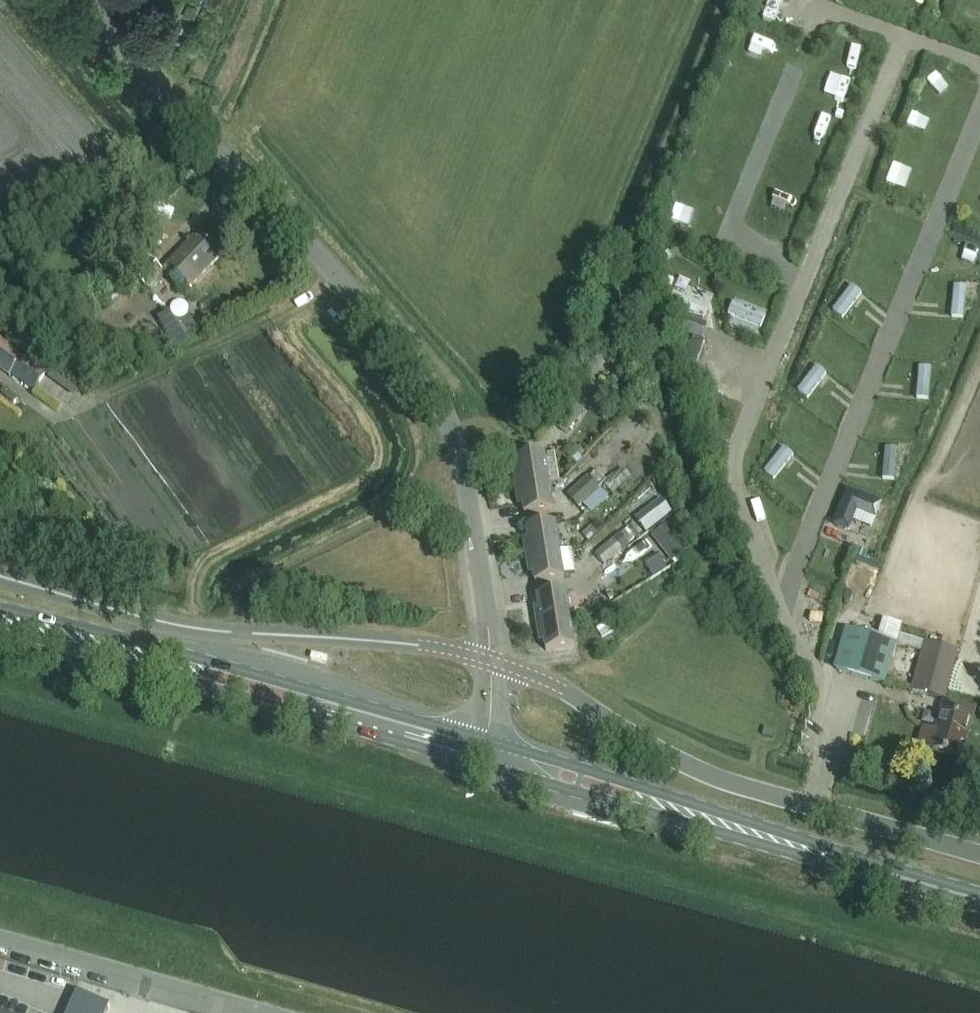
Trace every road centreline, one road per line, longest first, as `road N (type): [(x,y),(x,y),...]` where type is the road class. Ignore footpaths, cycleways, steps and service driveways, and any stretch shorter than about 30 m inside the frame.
road 1 (tertiary): [(493,662),(458,453),(426,381),(84,0)]
road 2 (unclassified): [(979,857),(717,779),(566,691),(493,662)]
road 3 (secondary): [(979,900),(481,751)]
road 4 (unclassified): [(493,662),(418,646),(184,627),(0,577)]
road 5 (secondary): [(295,700),(0,619)]
road 6 (unclassified): [(245,1012),(0,943)]
road 7 (secondary): [(295,700),(481,751)]

